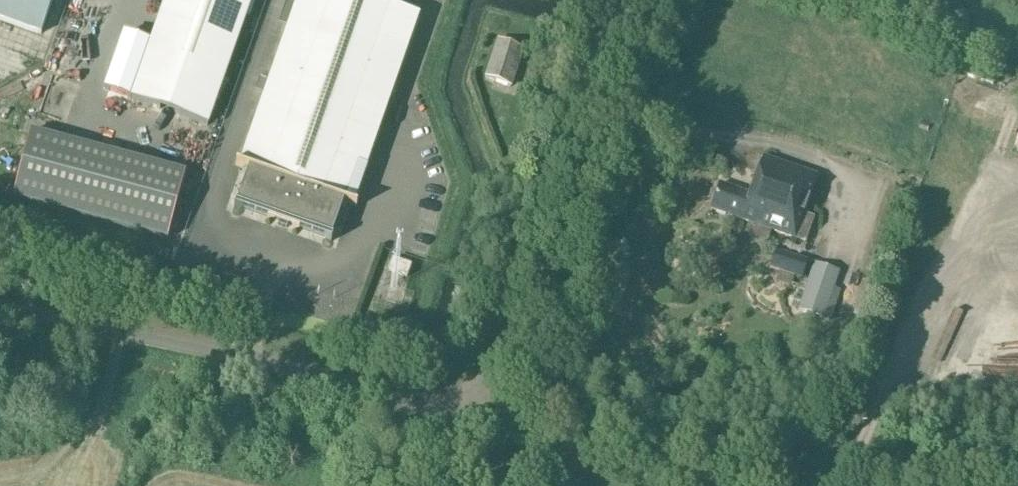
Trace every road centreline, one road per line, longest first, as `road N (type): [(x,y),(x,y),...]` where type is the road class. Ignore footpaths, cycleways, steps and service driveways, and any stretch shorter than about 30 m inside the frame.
road 1 (unclassified): [(468,425),(238,356),(0,309)]
road 2 (unclassified): [(468,425),(606,47)]
road 3 (track): [(829,485),(878,404),(957,236)]
road 4 (unclassified): [(675,485),(468,425)]

